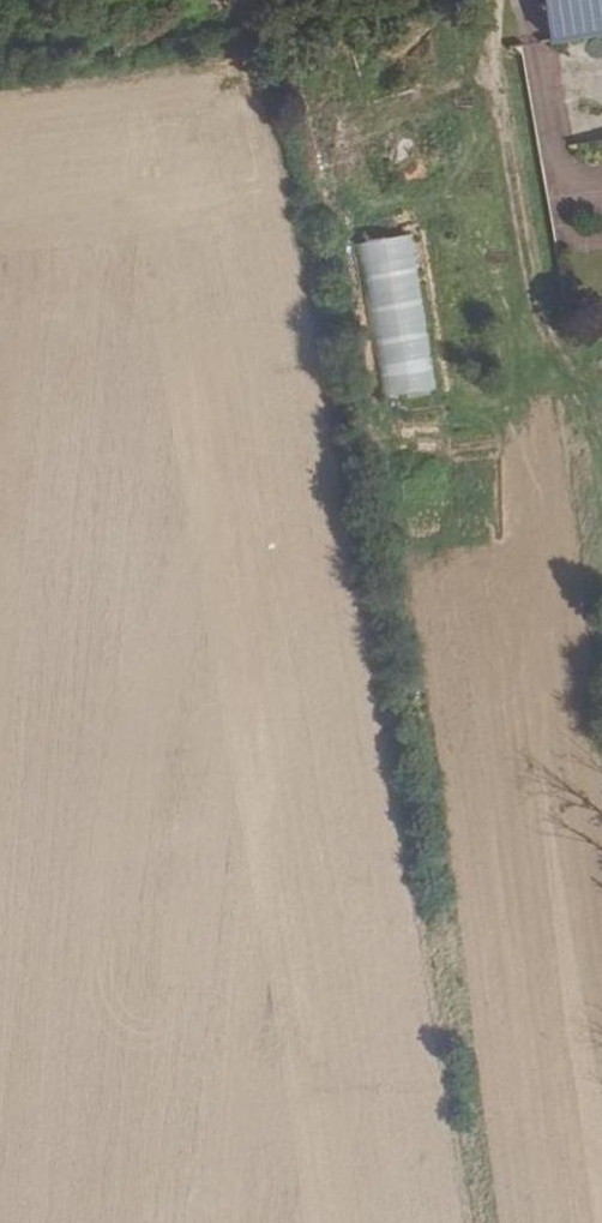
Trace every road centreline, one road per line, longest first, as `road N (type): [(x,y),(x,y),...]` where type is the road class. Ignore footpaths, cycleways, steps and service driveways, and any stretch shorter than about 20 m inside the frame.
road 1 (track): [(601,477),(582,401),(548,331),(494,28),(498,0)]

